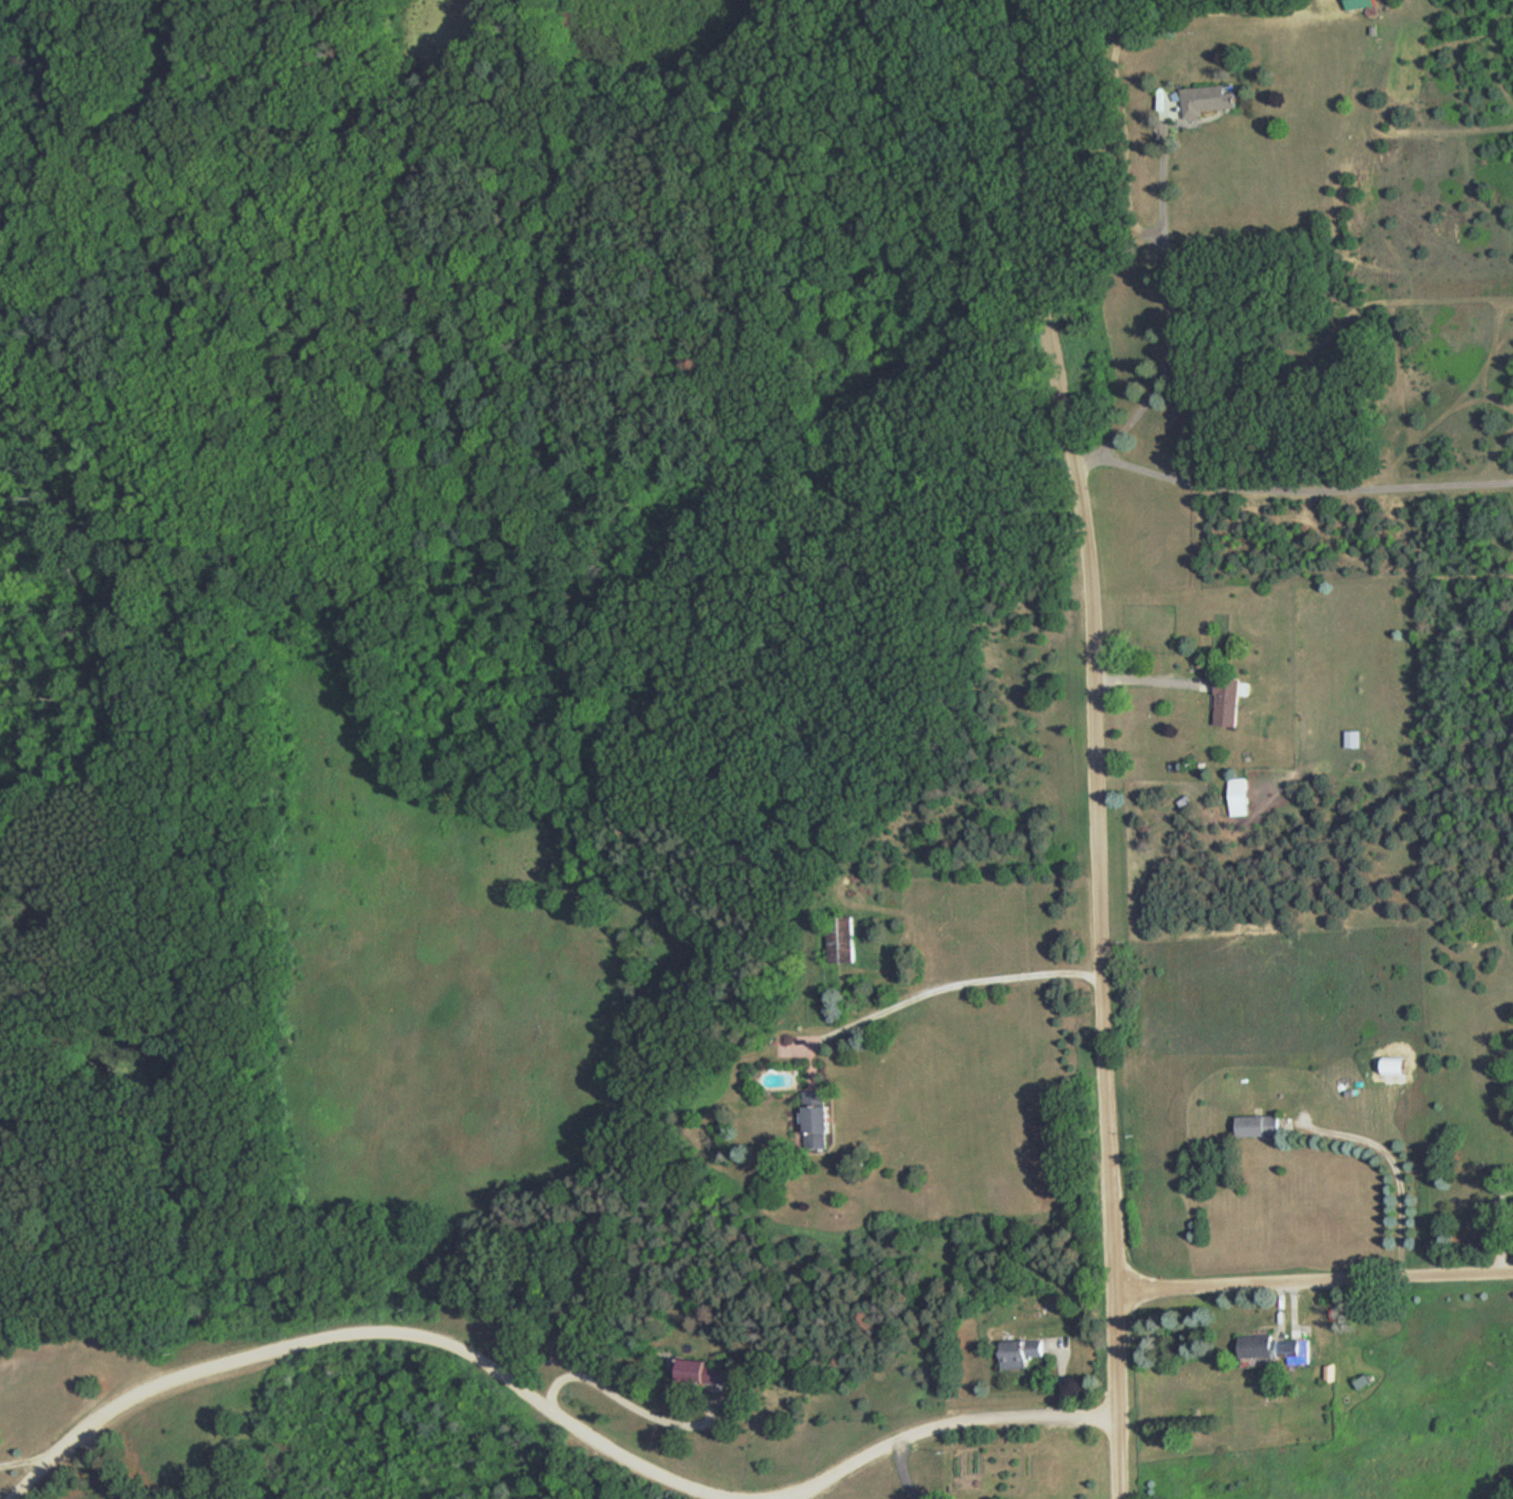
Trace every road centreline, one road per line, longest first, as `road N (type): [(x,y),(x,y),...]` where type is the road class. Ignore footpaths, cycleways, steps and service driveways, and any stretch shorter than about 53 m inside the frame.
road 1 (residential): [(1118,1498),(1091,584),(1033,261),(1030,0)]
road 2 (residential): [(9,1498),(114,1404),(168,1378),(375,1331),(452,1343),(564,1422),(674,1483),(738,1498),(785,1497),(818,1485),(873,1446),(933,1423),(1117,1420)]
road 3 (residential): [(1111,1287),(1512,1265)]

